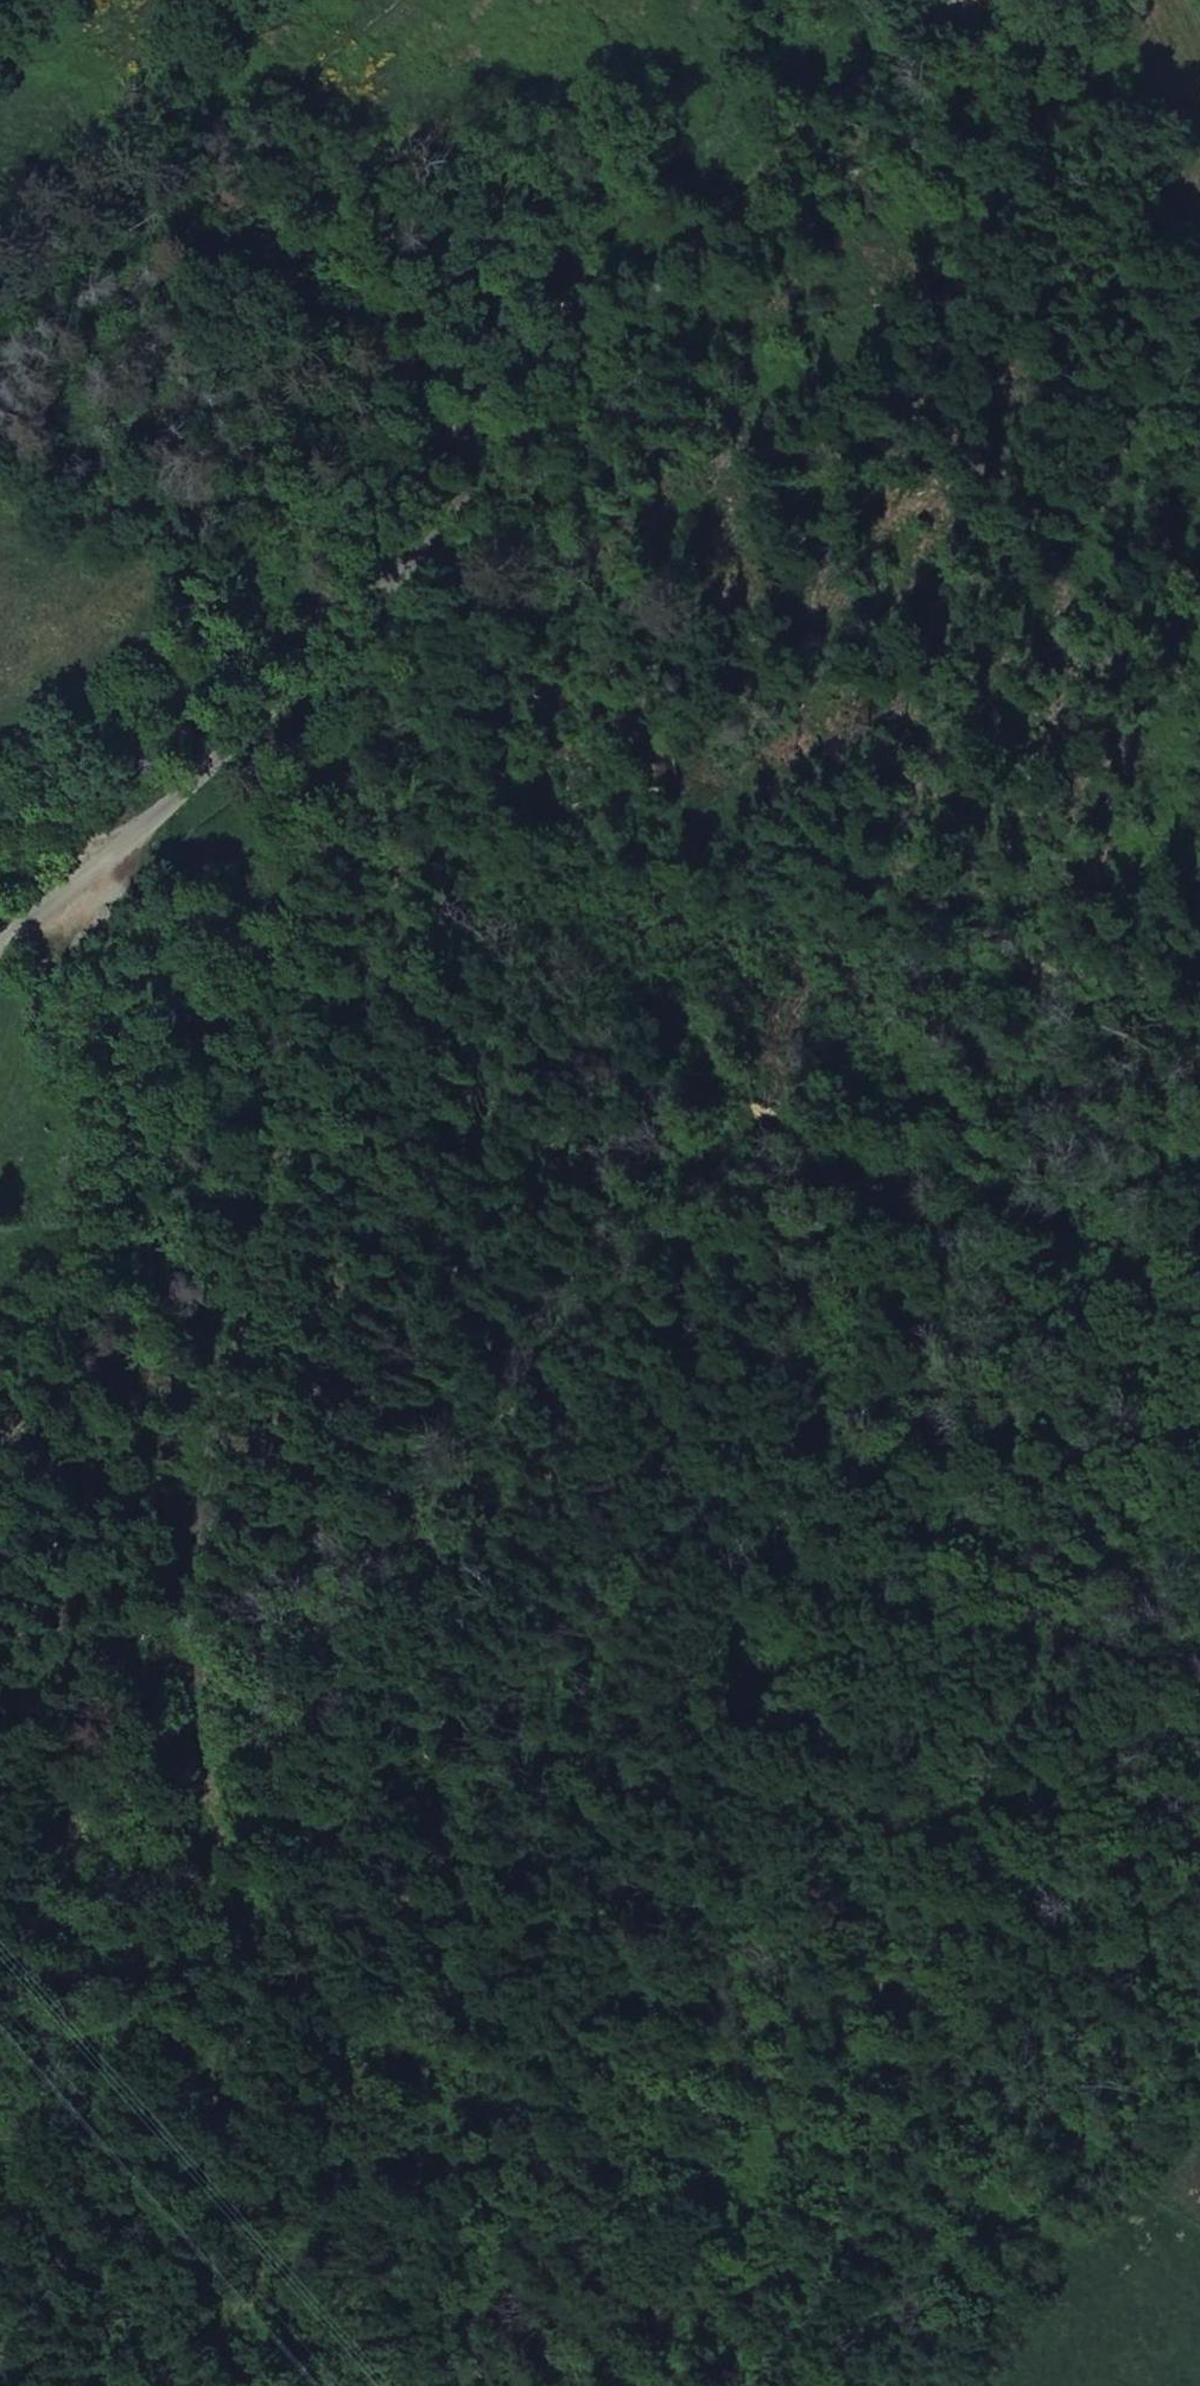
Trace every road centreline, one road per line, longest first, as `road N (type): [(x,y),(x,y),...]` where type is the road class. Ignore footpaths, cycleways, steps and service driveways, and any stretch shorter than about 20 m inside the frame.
road 1 (residential): [(936,0),(768,165),(205,758),(0,945)]

